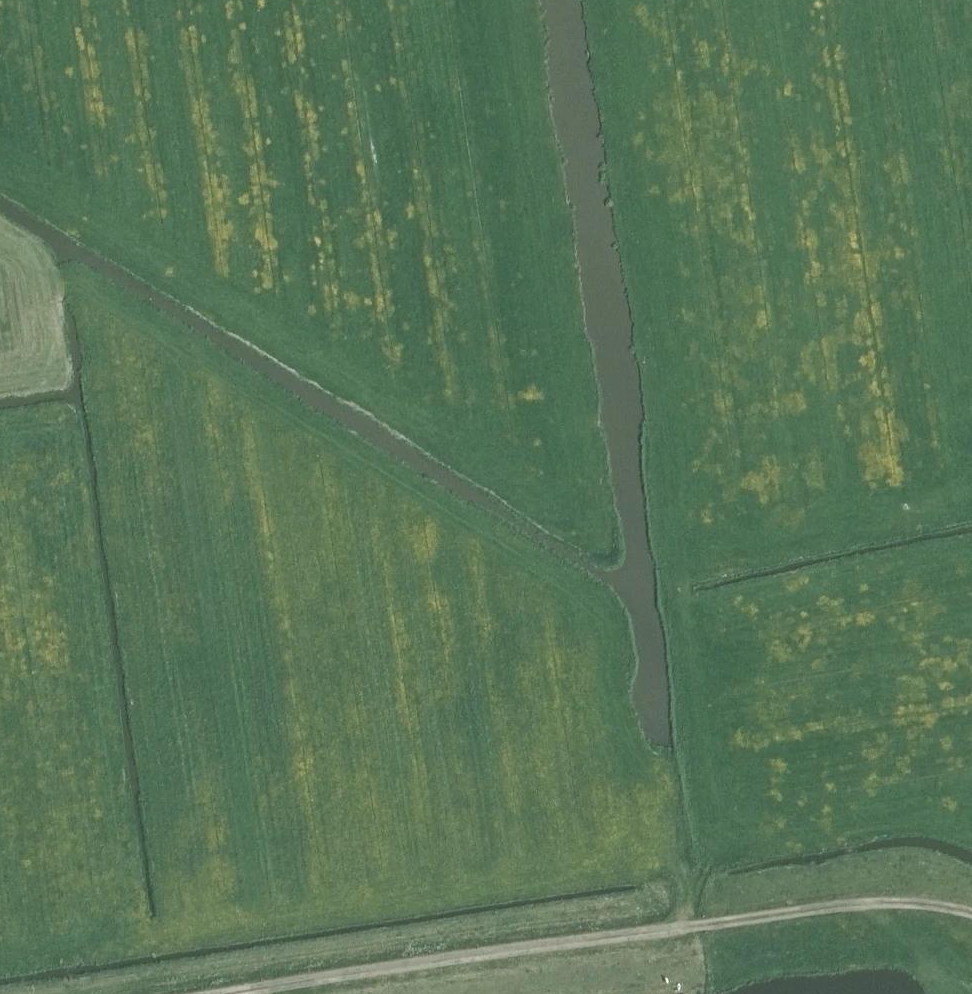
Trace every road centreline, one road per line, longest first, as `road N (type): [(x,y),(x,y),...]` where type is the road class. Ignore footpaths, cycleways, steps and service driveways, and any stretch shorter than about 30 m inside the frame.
road 1 (track): [(685,928),(236,993)]
road 2 (unclassified): [(971,910),(855,905),(685,928)]

